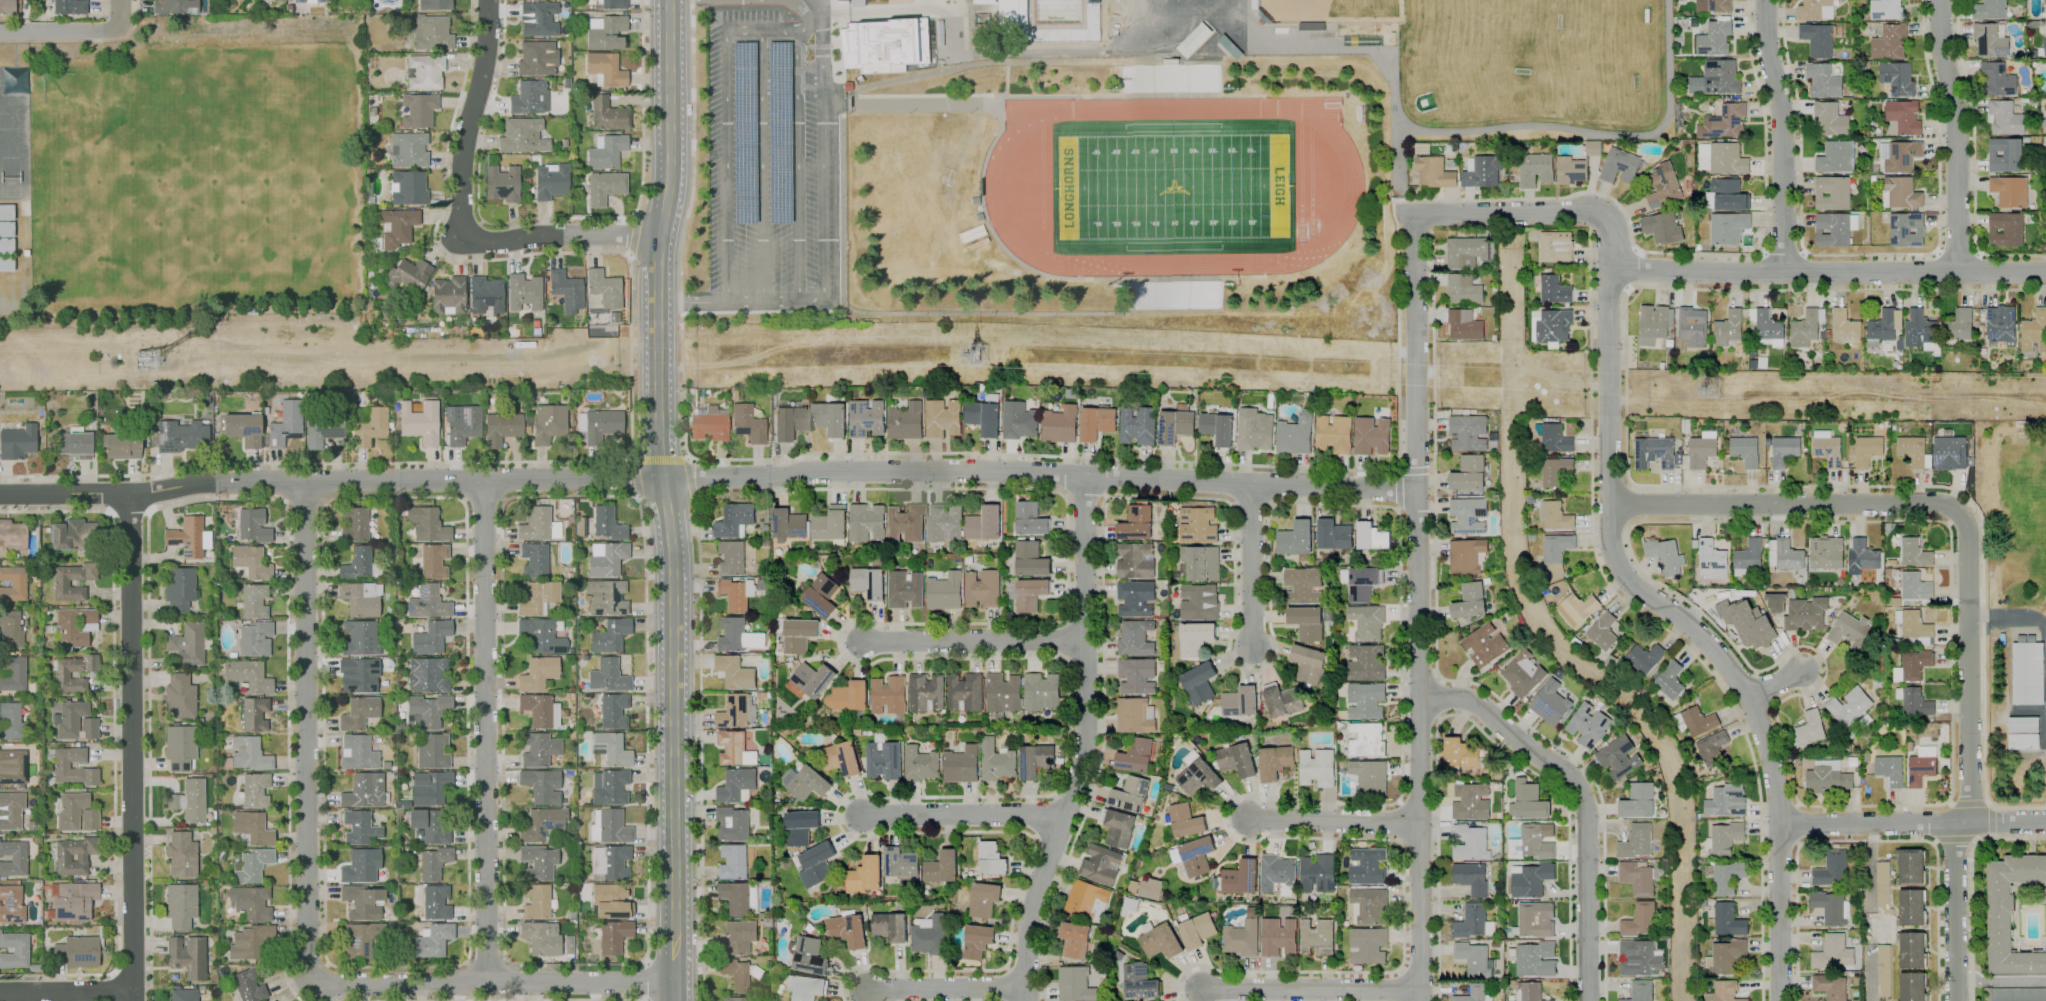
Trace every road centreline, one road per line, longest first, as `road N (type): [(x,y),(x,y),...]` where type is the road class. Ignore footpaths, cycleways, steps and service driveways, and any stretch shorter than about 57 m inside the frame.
road 1 (tertiary): [(0,497),(130,496),(210,482),(631,481),(804,471),(1416,489)]
road 2 (secondary): [(668,0),(670,168),(657,254),(657,408),(672,565),(675,981)]
road 3 (residential): [(1610,268),(1614,555),(1633,587),(1699,636),(1749,696),(1781,823),(1781,1000)]
road 4 (tertiary): [(2045,271),(1610,268),(1608,222),(1594,211),(1414,213)]
road 5 (residential): [(1085,476),(1086,765),(1026,928),(1024,1000)]
road 6 (residential): [(1416,489),(1419,1000)]
road 7 (tertiary): [(132,1000),(130,496)]
road 8 (residential): [(482,482),(485,980)]
road 9 (residential): [(302,482),(313,977)]
road 10 (residential): [(1963,518),(1969,798),(1956,846),(1956,1000)]
road 11 (residential): [(659,235),(496,242),(465,232),(463,150),(486,68),(488,0)]
road 12 (residential): [(1420,700),(1475,702),(1572,779),(1586,819),(1588,1000)]
road 13 (residential): [(675,981),(333,986),(313,977)]
road 14 (residential): [(1963,518),(1939,503),(1610,503)]
road 15 (tertiary): [(1414,213),(1416,489)]
road 16 (residential): [(1939,0),(1956,108),(1958,272)]
road 17 (residential): [(1766,0),(1785,148),(1784,272)]
road 18 (residential): [(2045,823),(1781,823)]
road 19 (residential): [(1085,640),(859,643)]
road 20 (residential): [(1419,991),(1200,988)]
road 21 (residential): [(1066,816),(859,817)]
road 22 (residential): [(1419,823),(1248,819)]
road 23 (residential): [(1249,483),(1252,648)]
road 24 (residential): [(1024,990),(861,988)]
road 25 (residential): [(132,991),(0,991)]

